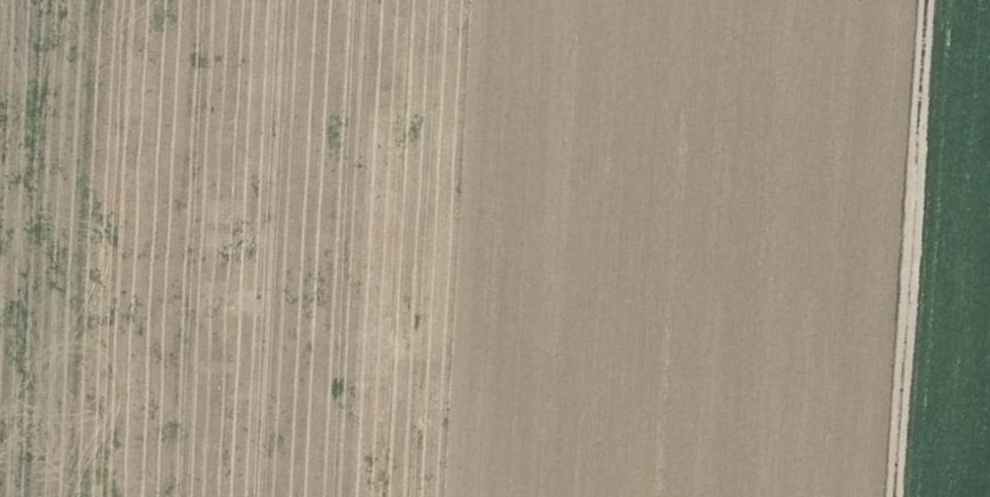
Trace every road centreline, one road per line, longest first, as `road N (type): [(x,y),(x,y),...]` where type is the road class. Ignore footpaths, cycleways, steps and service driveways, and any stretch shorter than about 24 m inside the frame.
road 1 (track): [(931,0),(895,496)]

